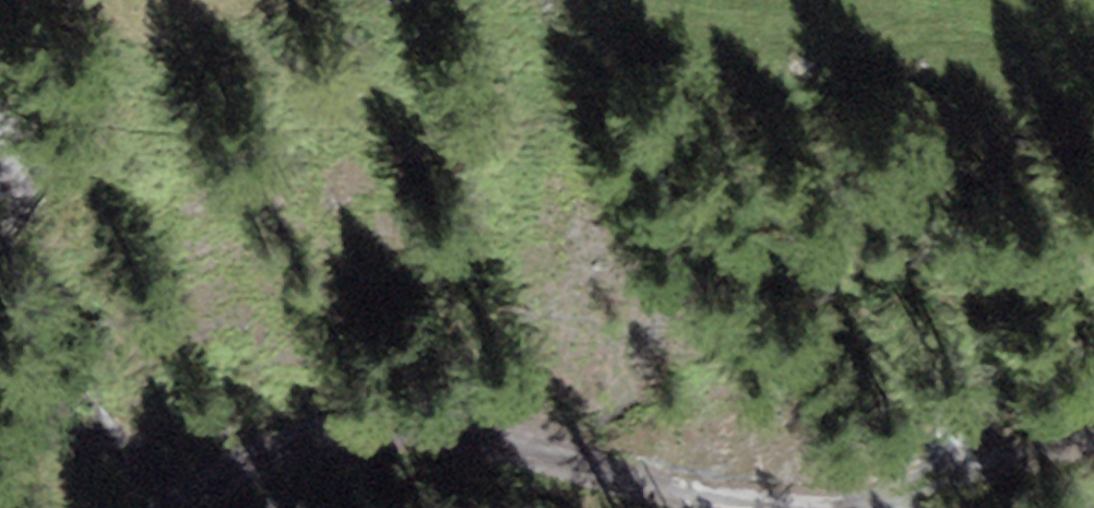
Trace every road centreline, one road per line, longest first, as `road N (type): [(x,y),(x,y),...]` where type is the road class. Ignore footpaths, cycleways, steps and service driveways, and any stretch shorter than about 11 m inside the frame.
road 1 (track): [(186,507),(246,474),(388,425),(643,486),(798,507)]
road 2 (track): [(889,507),(987,468),(1093,443)]

